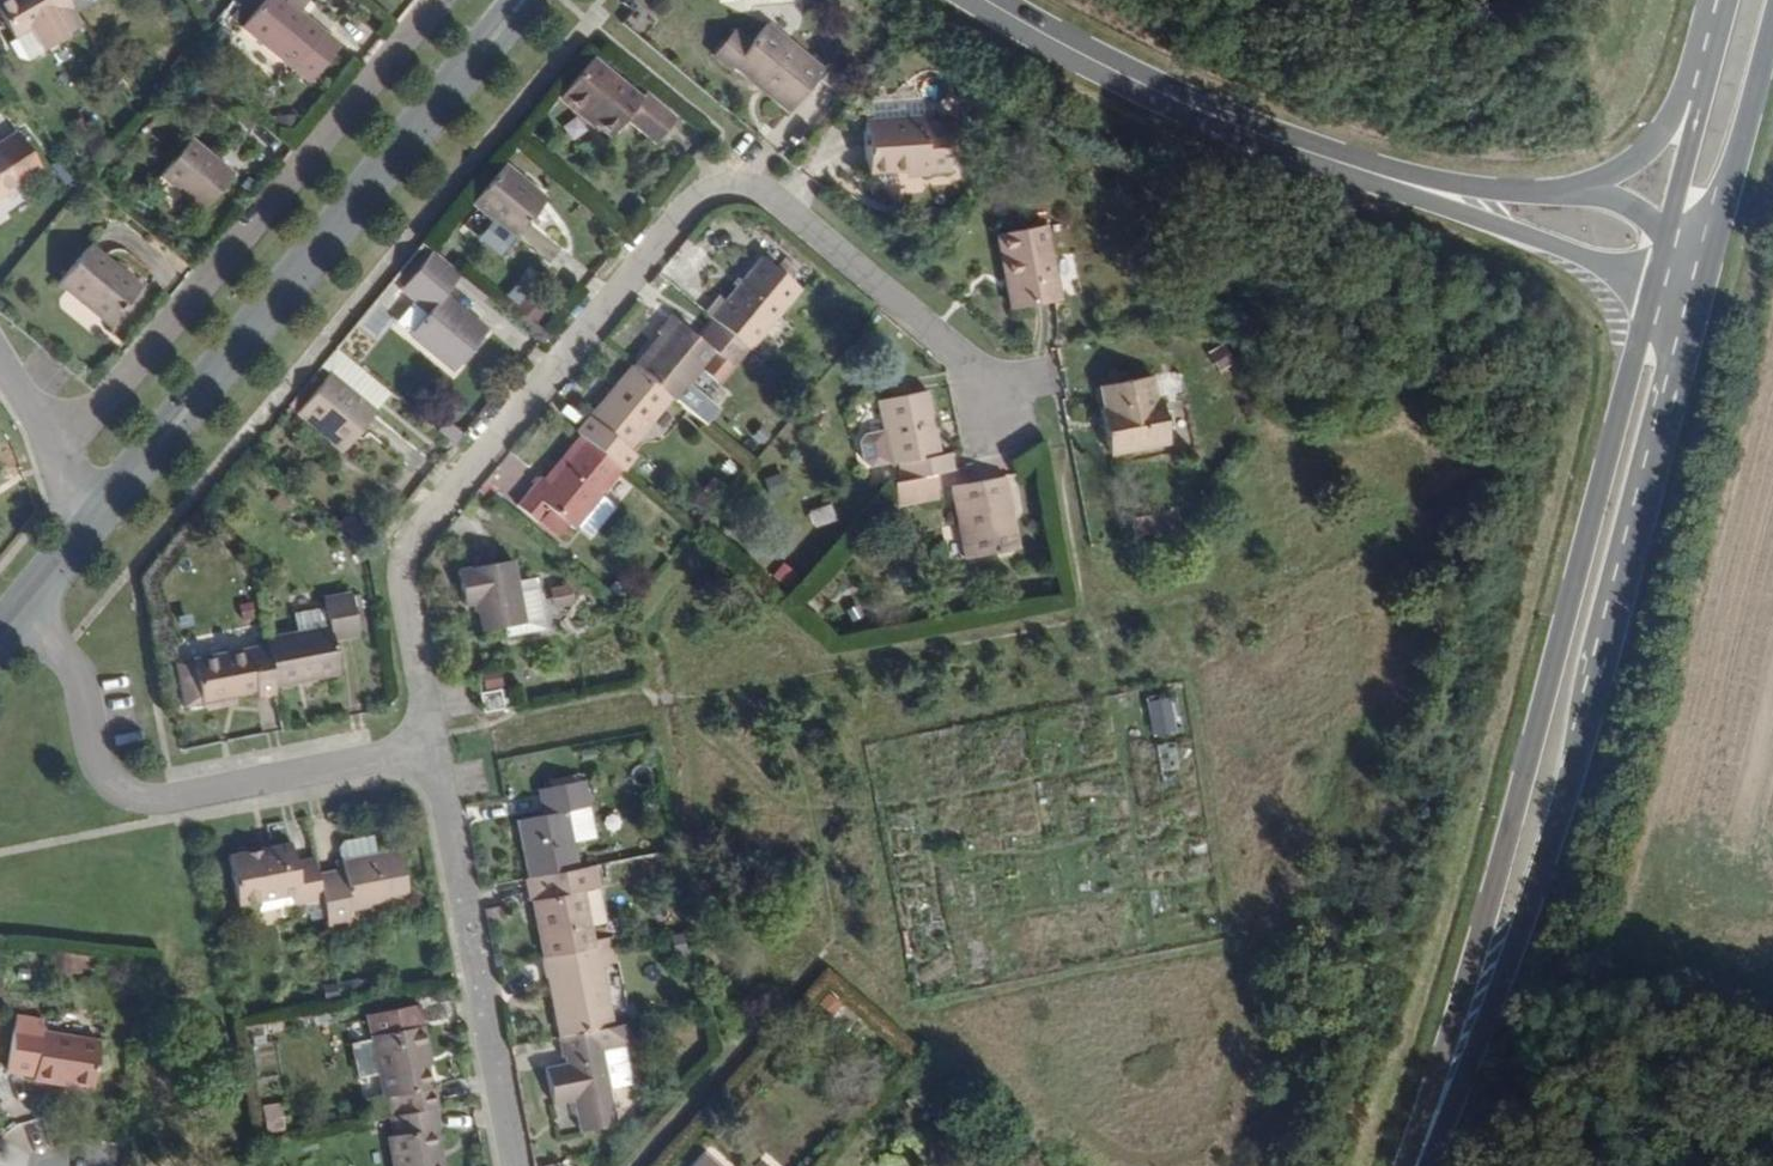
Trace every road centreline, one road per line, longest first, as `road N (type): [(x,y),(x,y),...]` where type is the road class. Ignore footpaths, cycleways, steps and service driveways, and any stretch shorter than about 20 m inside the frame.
road 1 (residential): [(1009,396),(768,193),(715,184),(692,196),(409,541),(402,592),(432,745)]
road 2 (primary): [(1423,1165),(1465,1083),(1550,855),(1703,273)]
road 3 (primary): [(1655,284),(1416,1165)]
road 4 (unclassified): [(100,510),(518,0)]
road 5 (residential): [(423,0),(54,454)]
road 6 (residential): [(432,745),(165,798),(134,797),(107,782),(79,677),(25,601)]
road 7 (residential): [(432,745),(517,1165)]
road 8 (secondary): [(988,0),(1172,99),(1370,172)]
road 9 (secondary): [(1370,172),(1655,284)]
road 10 (primary): [(1703,273),(1772,28)]
road 11 (primary): [(1723,10),(1668,239)]
road 12 (secondary): [(1723,10),(1677,114),(1644,152),(1593,189)]
road 13 (secondary): [(1593,189),(1497,190),(1370,172)]

